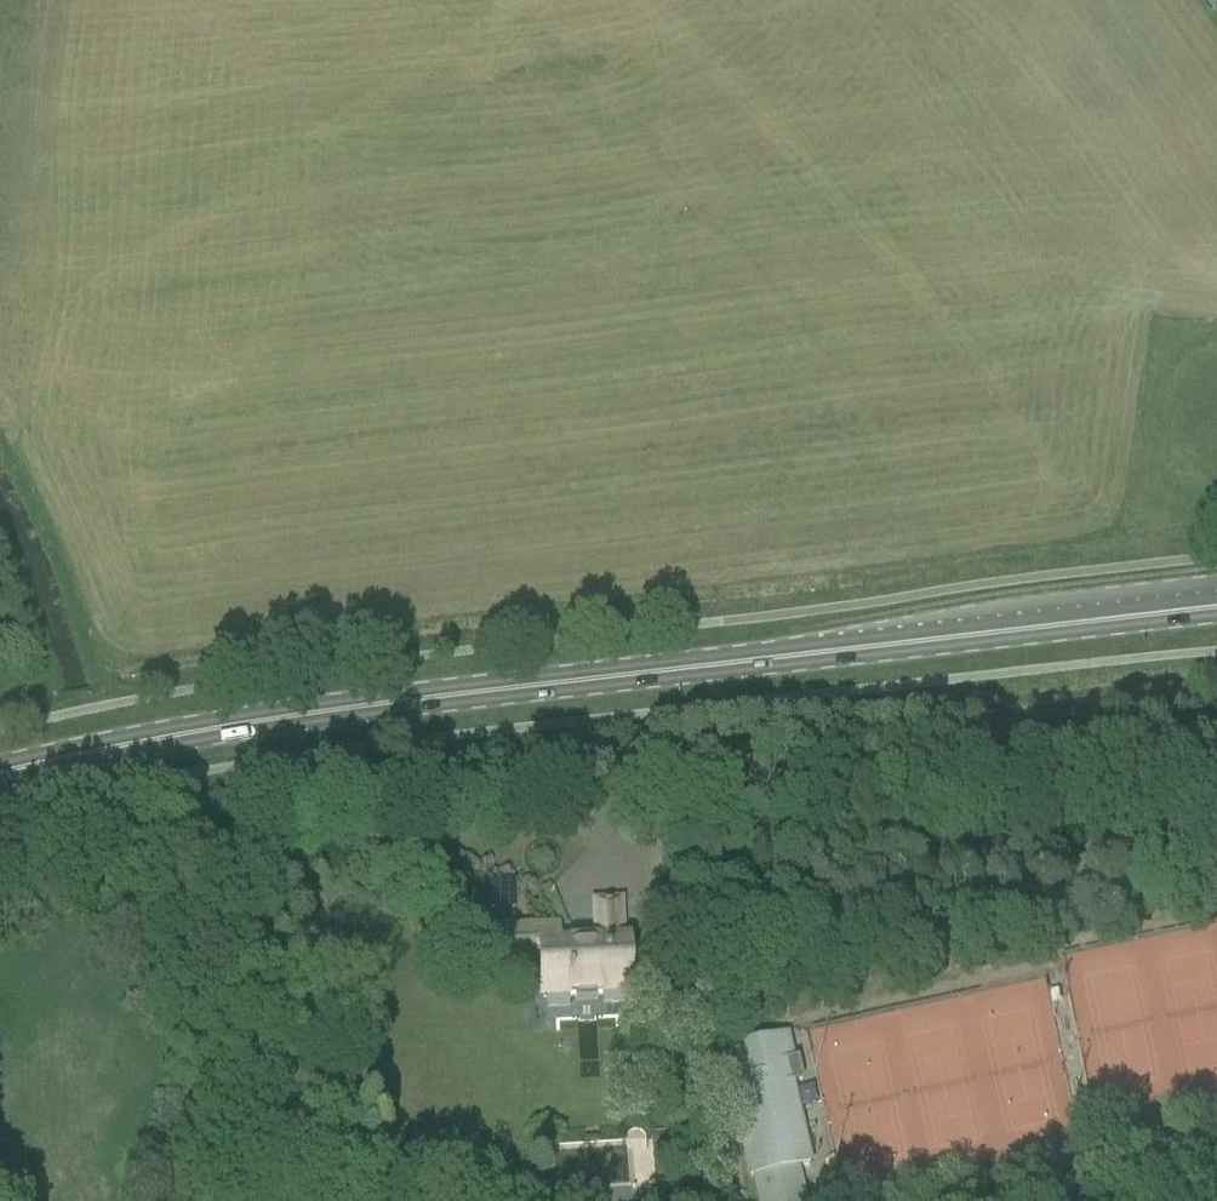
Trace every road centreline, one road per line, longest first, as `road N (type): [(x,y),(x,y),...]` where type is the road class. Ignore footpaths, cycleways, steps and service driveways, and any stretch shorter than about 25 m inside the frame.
road 1 (primary): [(0,773),(304,715),(1216,607)]

